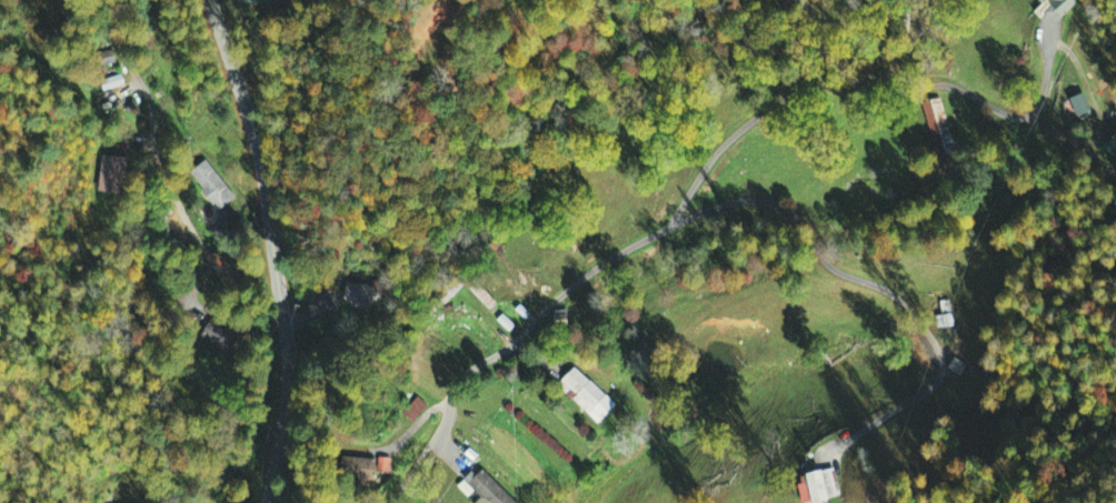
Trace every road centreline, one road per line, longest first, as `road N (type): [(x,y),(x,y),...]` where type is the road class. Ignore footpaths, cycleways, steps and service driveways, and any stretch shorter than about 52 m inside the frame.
road 1 (residential): [(266,502),(286,404),(283,314),(257,147),(211,0)]
road 2 (residential): [(390,502),(475,365),(509,348),(585,275),(672,222)]
road 3 (residential): [(283,314),(245,276),(210,258),(186,223),(152,149),(142,88),(87,0)]

